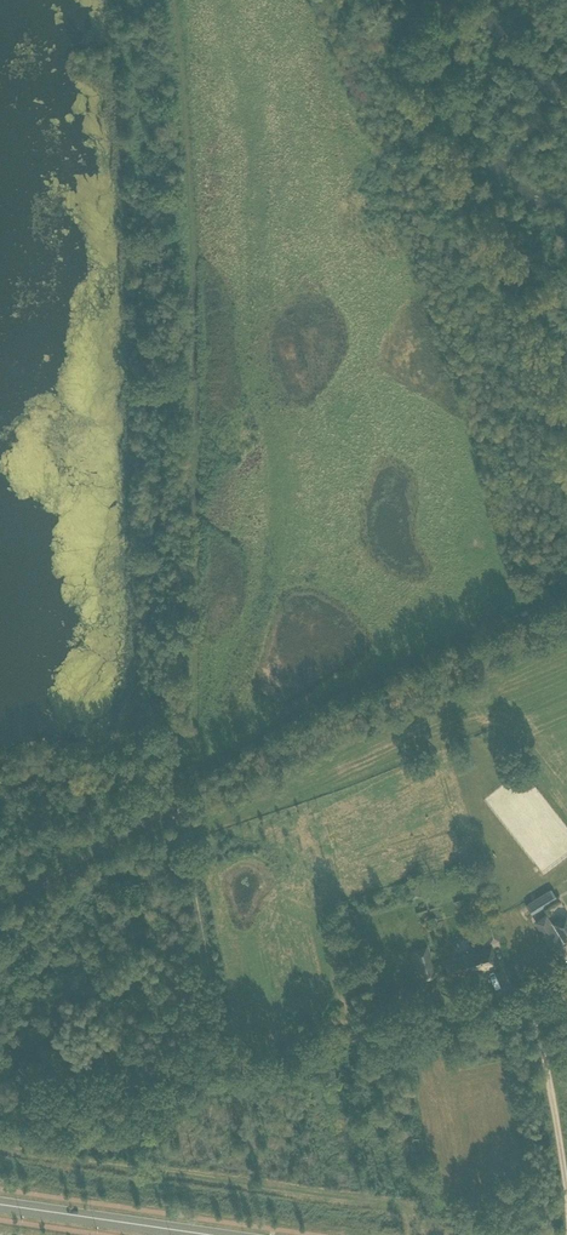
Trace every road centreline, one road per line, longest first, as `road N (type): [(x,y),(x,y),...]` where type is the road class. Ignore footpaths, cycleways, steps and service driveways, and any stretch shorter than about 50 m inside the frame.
road 1 (track): [(174,815),(177,769),(193,752),(193,231),(173,0)]
road 2 (track): [(566,1196),(542,1042),(522,989),(231,1076),(174,815)]
road 3 (tertiary): [(205,1234),(0,1205)]
road 4 (track): [(0,910),(174,815)]
road 5 (track): [(231,1076),(104,1115)]

